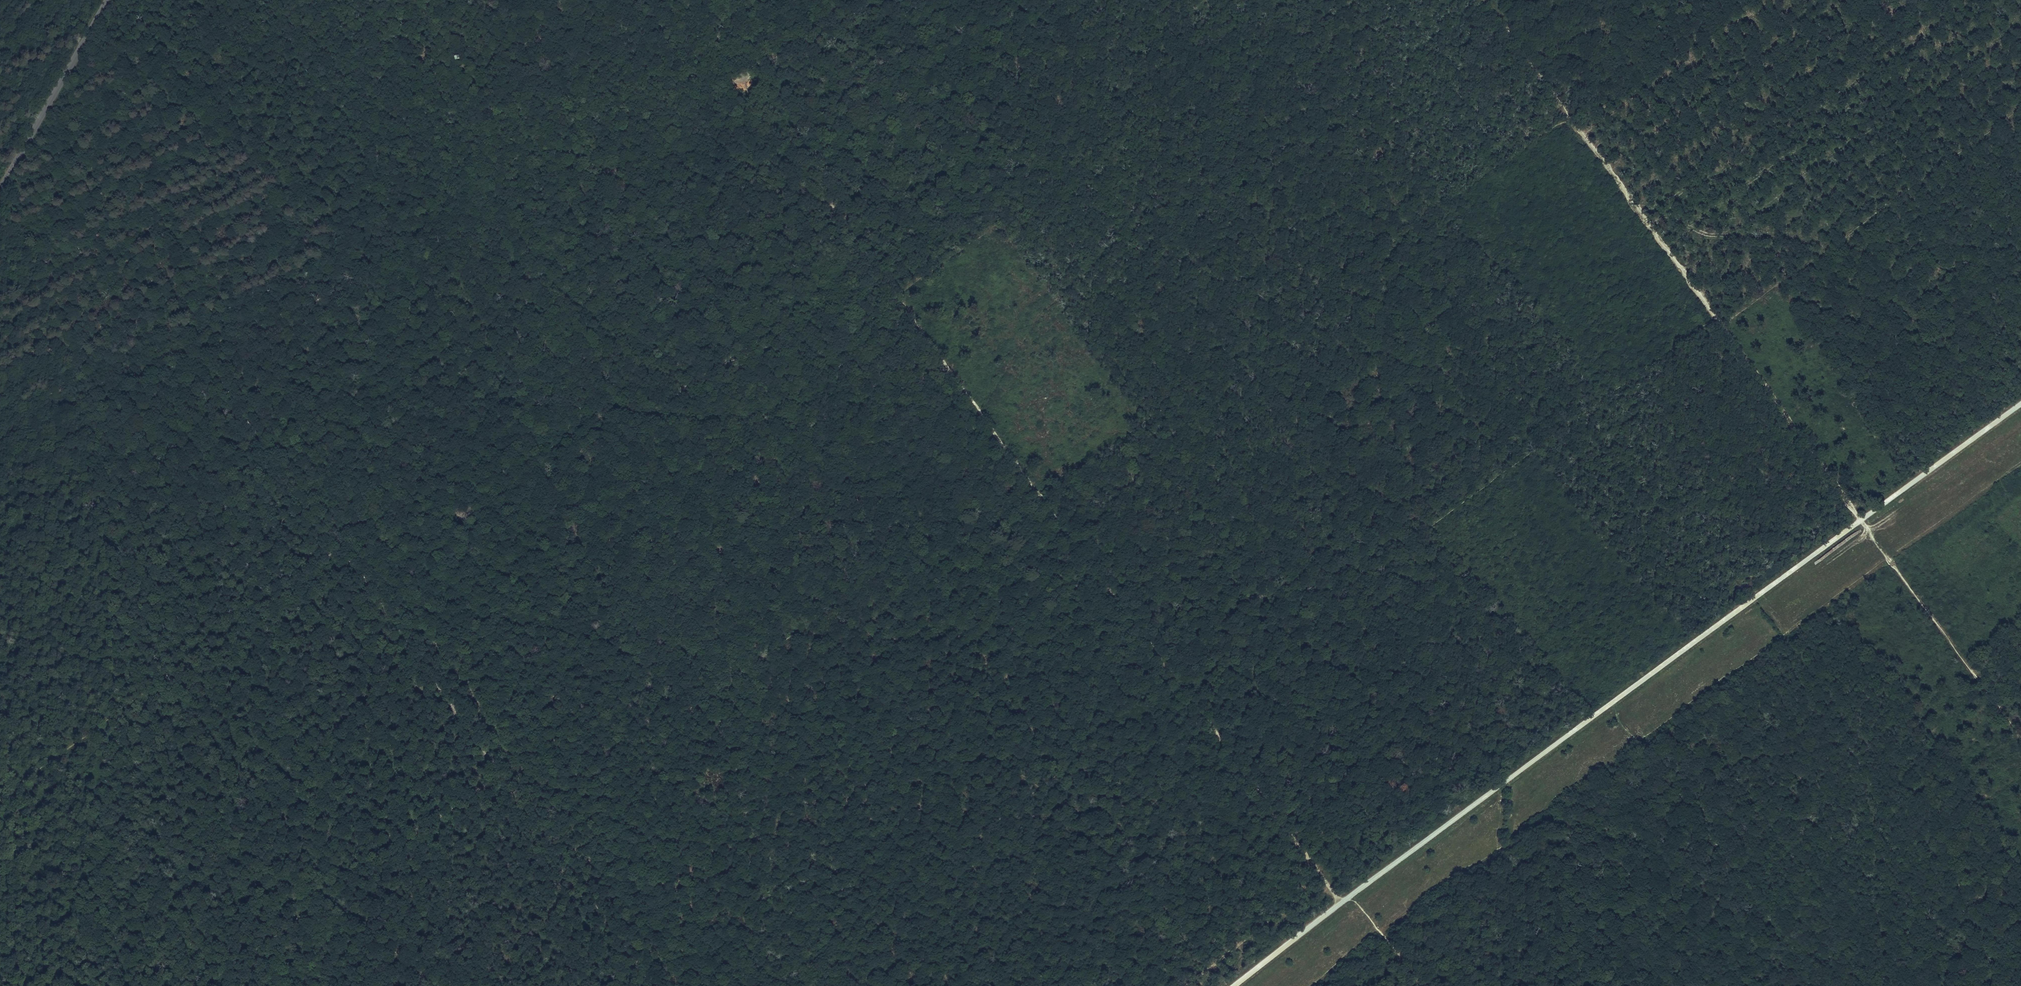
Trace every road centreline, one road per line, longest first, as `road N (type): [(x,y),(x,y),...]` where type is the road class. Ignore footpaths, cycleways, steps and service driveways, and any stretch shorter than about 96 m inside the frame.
road 1 (track): [(2020,403),(1348,897)]
road 2 (unclassified): [(107,0),(0,189)]
road 3 (track): [(1340,903),(1234,985)]

